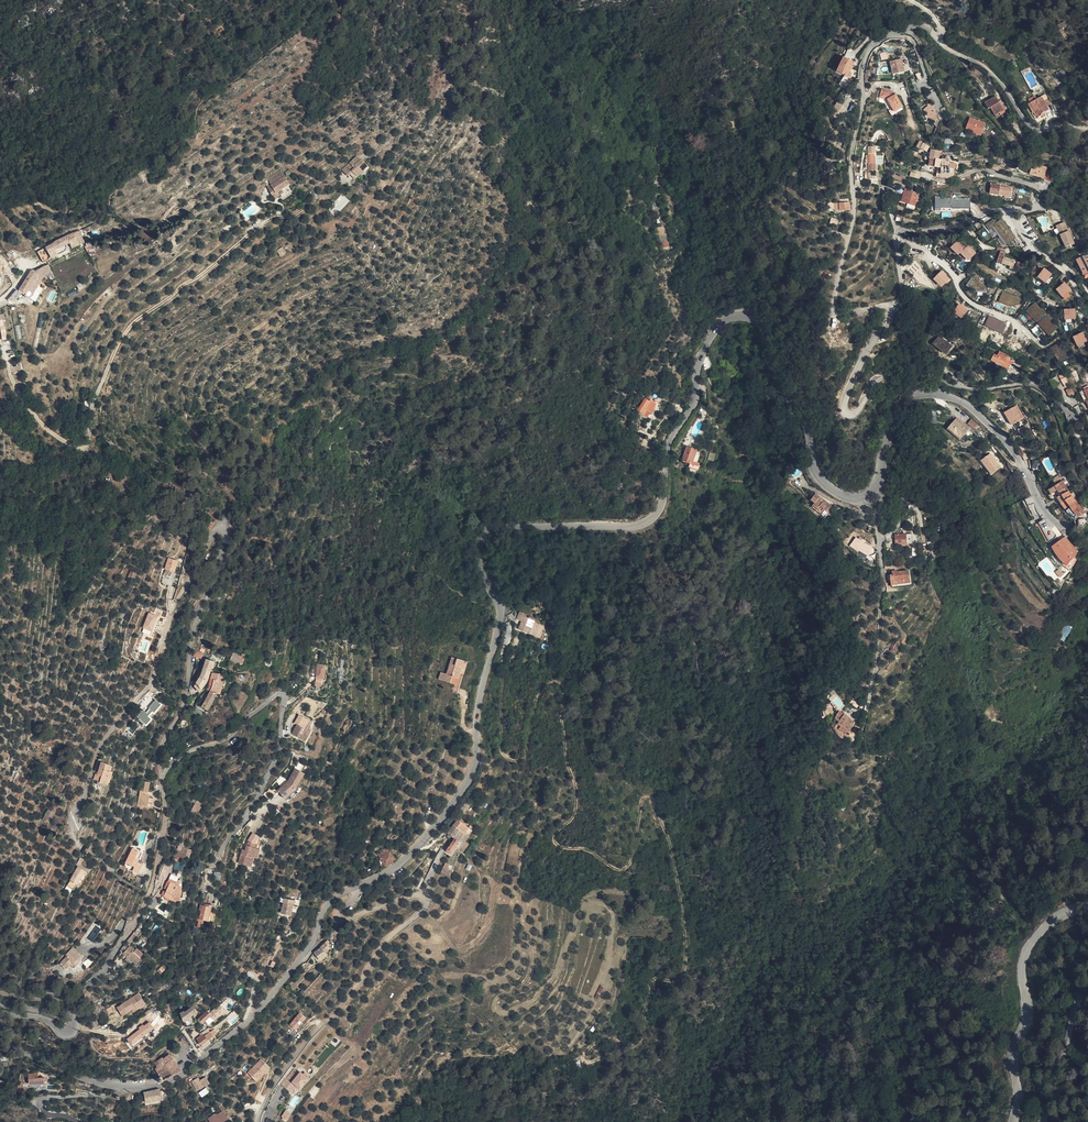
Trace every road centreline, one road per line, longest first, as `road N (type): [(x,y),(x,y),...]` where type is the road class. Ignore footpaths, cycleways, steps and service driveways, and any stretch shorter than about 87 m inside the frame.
road 1 (tertiary): [(313,943),(327,906),(404,860),(472,774),(480,702),(503,614),(481,558),(490,529),(651,519),(663,499),(670,441),(695,402),(702,356),(725,321),(750,319),(763,328),(807,426),(815,473),(845,496),(875,486),(906,390)]
road 2 (residential): [(1087,125),(1034,126),(981,64),(925,27),(904,26),(867,54),(850,167),(853,210),(835,297),(836,307),(883,307),(890,317),(858,366),(844,415),(908,362),(927,364),(930,373)]
road 3 (residential): [(160,778),(218,535),(181,593),(151,682),(100,747),(76,822)]
road 4 (track): [(423,910),(460,950),(482,935),(500,887),(516,893),(532,968),(524,986),(498,998),(499,1013),(532,1003),(550,984),(590,904),(613,916),(609,977)]
road 5 (tertiary): [(0,1048),(93,1083),(160,1086),(248,1021),(313,943)]
road 6 (residential): [(160,778),(276,694),(285,697),(270,771),(219,858)]
road 7 (residential): [(0,993),(69,1001),(108,961),(151,885),(165,828),(160,778)]
road 8 (track): [(890,310),(902,297),(899,234),(1037,205),(1039,189),(999,175)]
road 9 (unclassified): [(257,1121),(284,1071),(342,1007),(384,944),(421,912)]
road 10 (tertiary): [(1087,902),(1051,921),(1025,955),(1028,1014),(1014,1055),(1015,1121)]
road 11 (tertiary): [(906,390),(924,387),(973,409),(1007,443),(1054,522),(1068,525),(1087,514)]
road 12 (track): [(898,244),(934,256),(966,300),(1029,334)]
road 13 (tertiary): [(0,1003),(72,1024),(64,1033),(42,1020),(0,1017)]
road 14 (unclassified): [(1043,1121),(1059,1096),(1076,1007),(1087,990)]
road 15 (residential): [(313,943),(418,895),(426,897),(421,912)]

